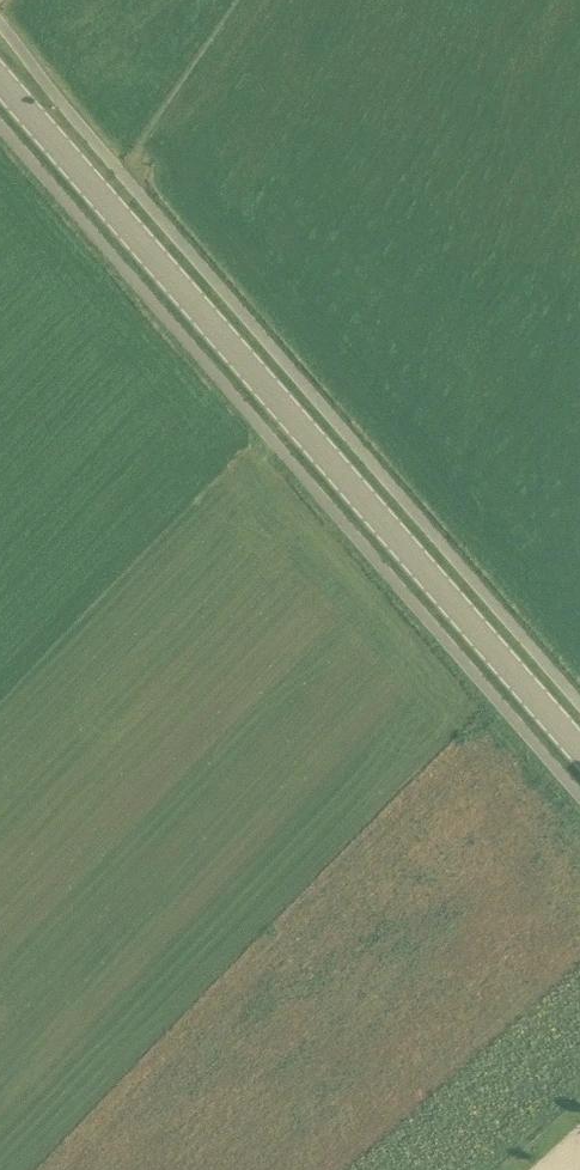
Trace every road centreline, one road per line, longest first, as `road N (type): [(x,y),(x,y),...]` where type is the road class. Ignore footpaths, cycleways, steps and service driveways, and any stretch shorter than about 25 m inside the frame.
road 1 (secondary): [(579,744),(0,78)]

